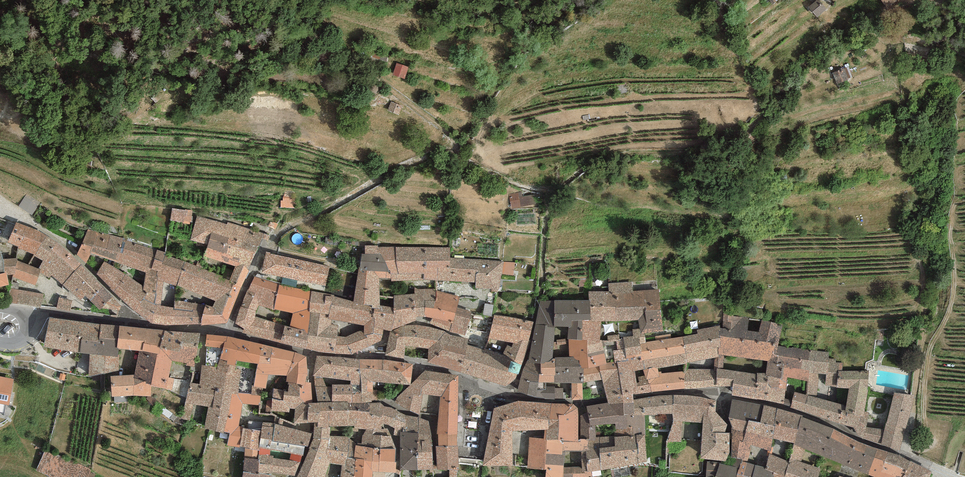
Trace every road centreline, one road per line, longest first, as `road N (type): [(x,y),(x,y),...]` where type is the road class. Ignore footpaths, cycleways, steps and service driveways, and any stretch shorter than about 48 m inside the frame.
road 1 (residential): [(937,468),(838,425),(722,394),(579,403),(512,393)]
road 2 (residential): [(512,393),(421,363),(312,353),(228,330)]
road 3 (track): [(903,454),(927,443),(931,350),(960,285)]
road 4 (residential): [(140,323),(62,243),(0,198)]
road 5 (track): [(903,454),(923,323)]

